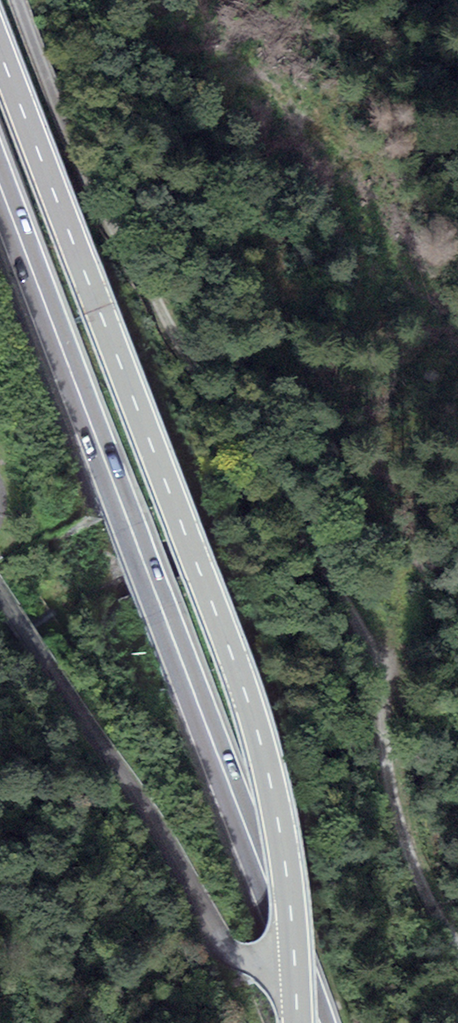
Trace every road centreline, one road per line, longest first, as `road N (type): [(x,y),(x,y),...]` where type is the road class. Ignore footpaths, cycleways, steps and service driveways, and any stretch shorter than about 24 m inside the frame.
road 1 (track): [(27,0),(74,139),(117,231),(369,638),(421,876),(457,939)]
road 2 (primary): [(0,51),(250,705),(289,886),(297,1022)]
road 3 (trunk): [(318,1022),(0,185)]

